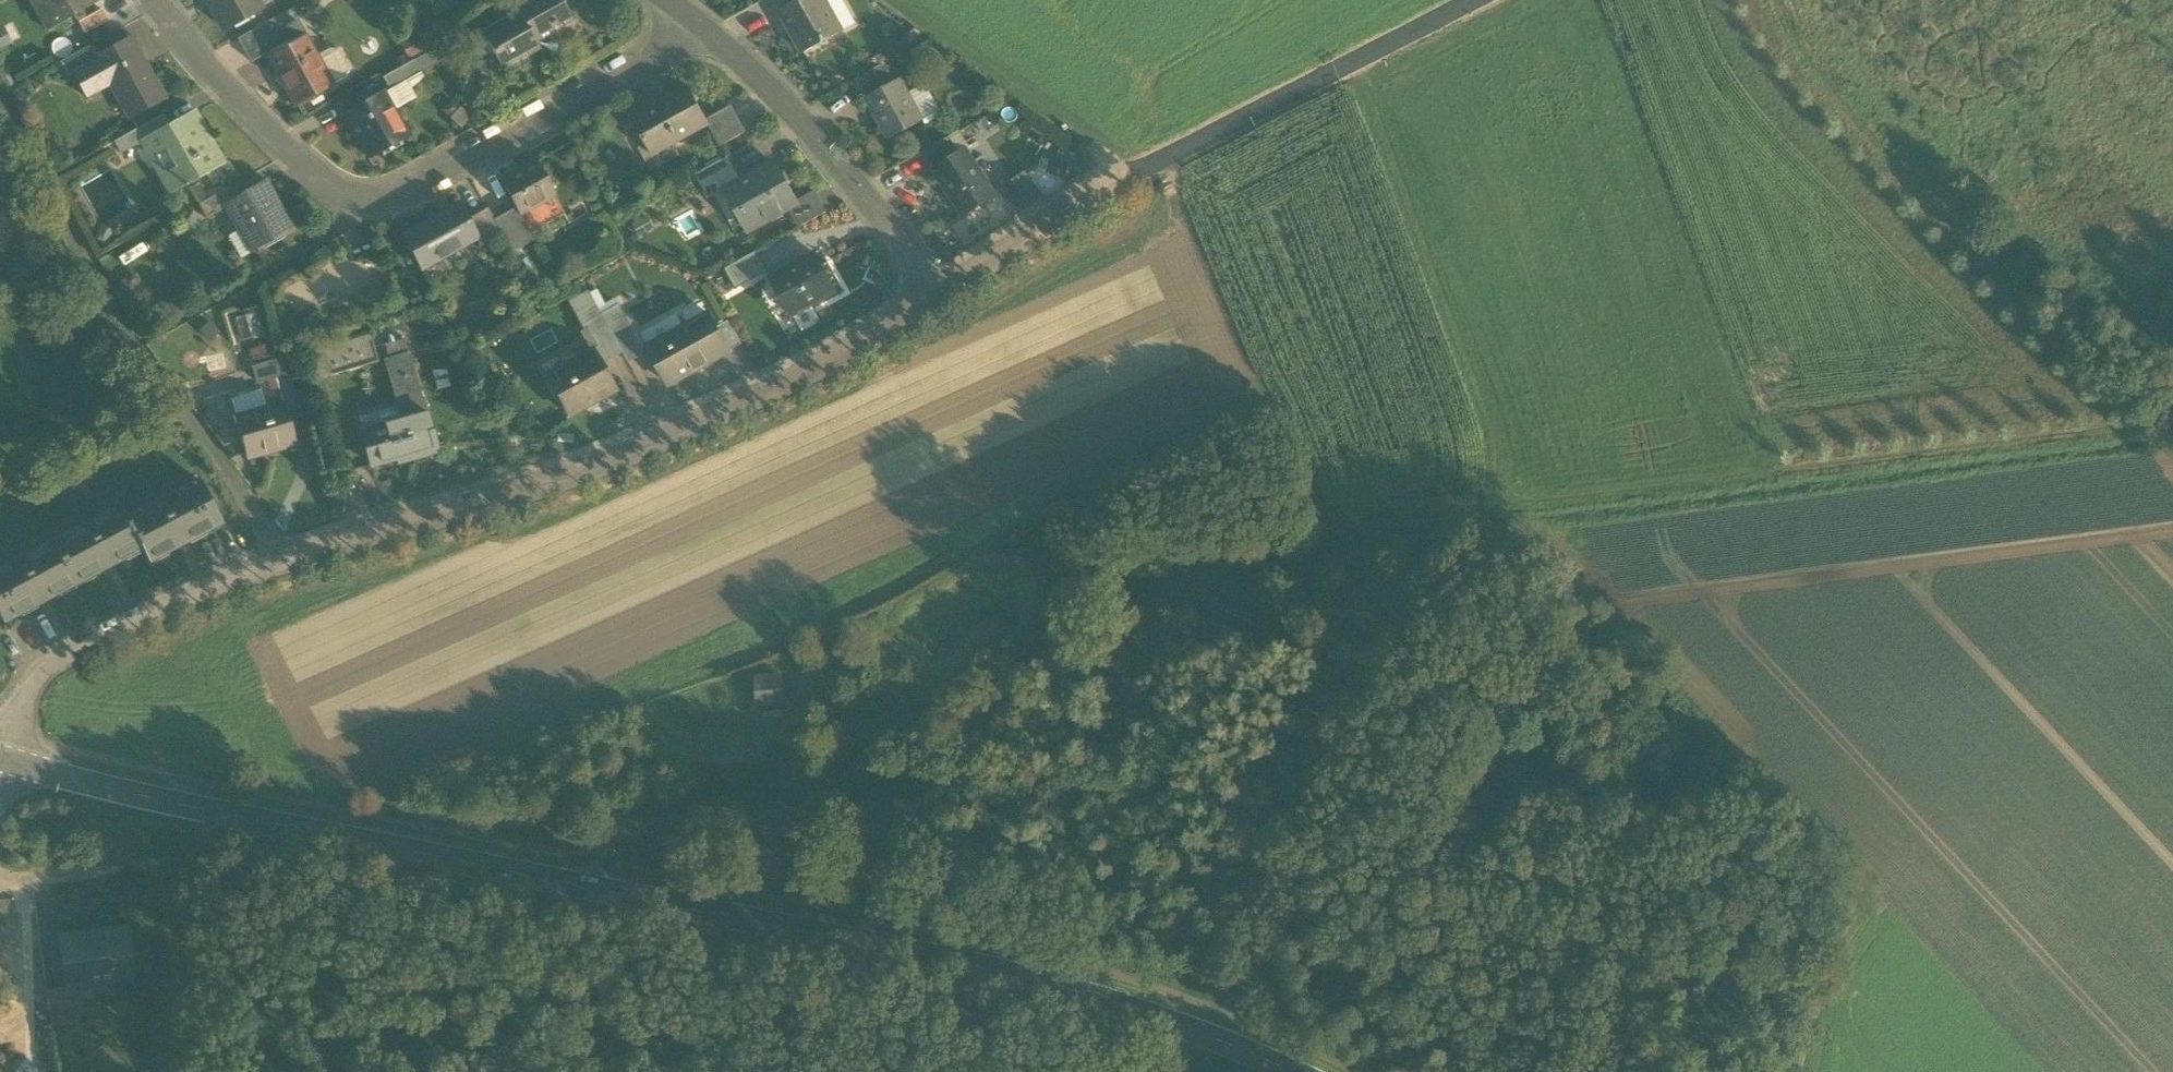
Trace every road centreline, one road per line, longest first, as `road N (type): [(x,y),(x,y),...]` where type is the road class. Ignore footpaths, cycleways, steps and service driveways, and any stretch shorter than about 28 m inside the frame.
road 1 (tertiary): [(6,761),(169,802),(985,968),(1159,1016),(1286,1071)]
road 2 (residential): [(932,294),(817,366),(658,445),(277,561),(89,646),(32,678),(6,761)]
road 3 (residential): [(700,24),(493,159),(374,211),(339,198),(166,0)]
road 4 (residential): [(1472,0),(1125,179),(932,294)]
road 5 (track): [(1159,1016),(1453,561)]
road 6 (residential): [(932,294),(860,186),(752,67),(700,24)]
road 7 (track): [(195,1071),(168,864),(127,866)]
road 8 (residential): [(127,866),(0,884)]

